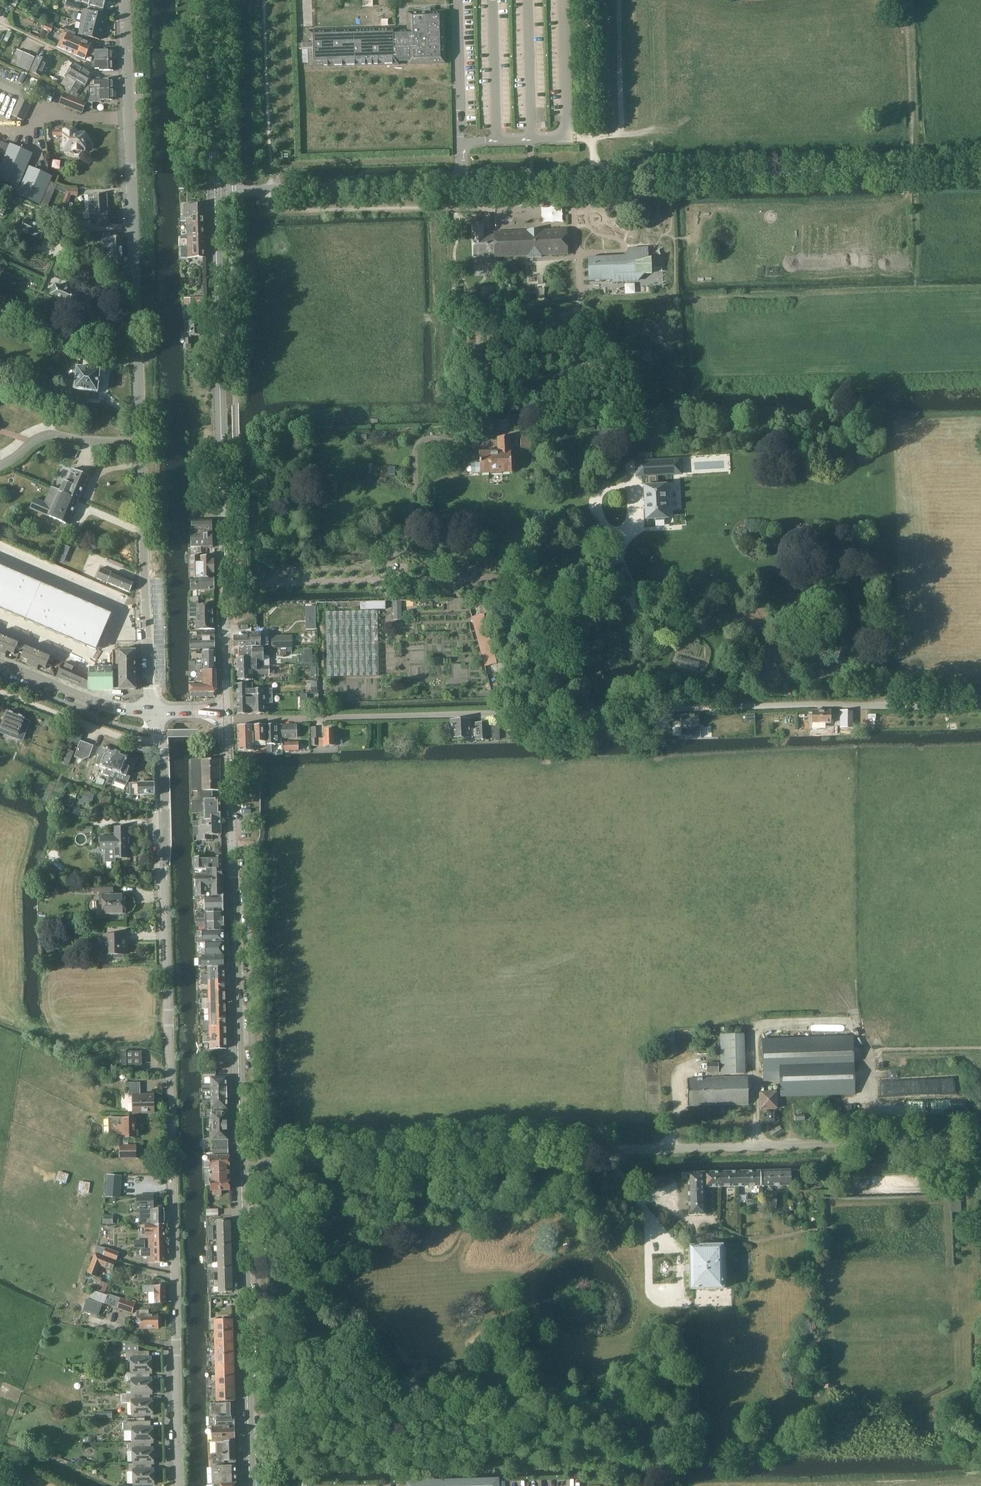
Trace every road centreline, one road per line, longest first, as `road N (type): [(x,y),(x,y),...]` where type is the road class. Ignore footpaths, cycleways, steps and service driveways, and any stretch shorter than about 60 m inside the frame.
road 1 (unclassified): [(178,1485),(162,742),(154,710)]
road 2 (unclassified): [(229,720),(980,705)]
road 3 (unclassified): [(240,1161),(980,1138)]
road 4 (unclassified): [(154,710),(122,0)]
road 5 (secondary): [(228,708),(211,0)]
road 6 (secondary): [(240,1161),(229,720)]
road 7 (secondary): [(249,1485),(240,1161)]
road 8 (track): [(665,177),(915,168)]
road 9 (track): [(594,180),(589,0)]
road 10 (track): [(0,1014),(30,1028),(169,1019)]
road 11 (track): [(162,742),(122,740),(0,691)]
road 12 (tertiary): [(154,710),(82,698),(0,665)]
road 13 (track): [(620,0),(621,129),(593,139)]

